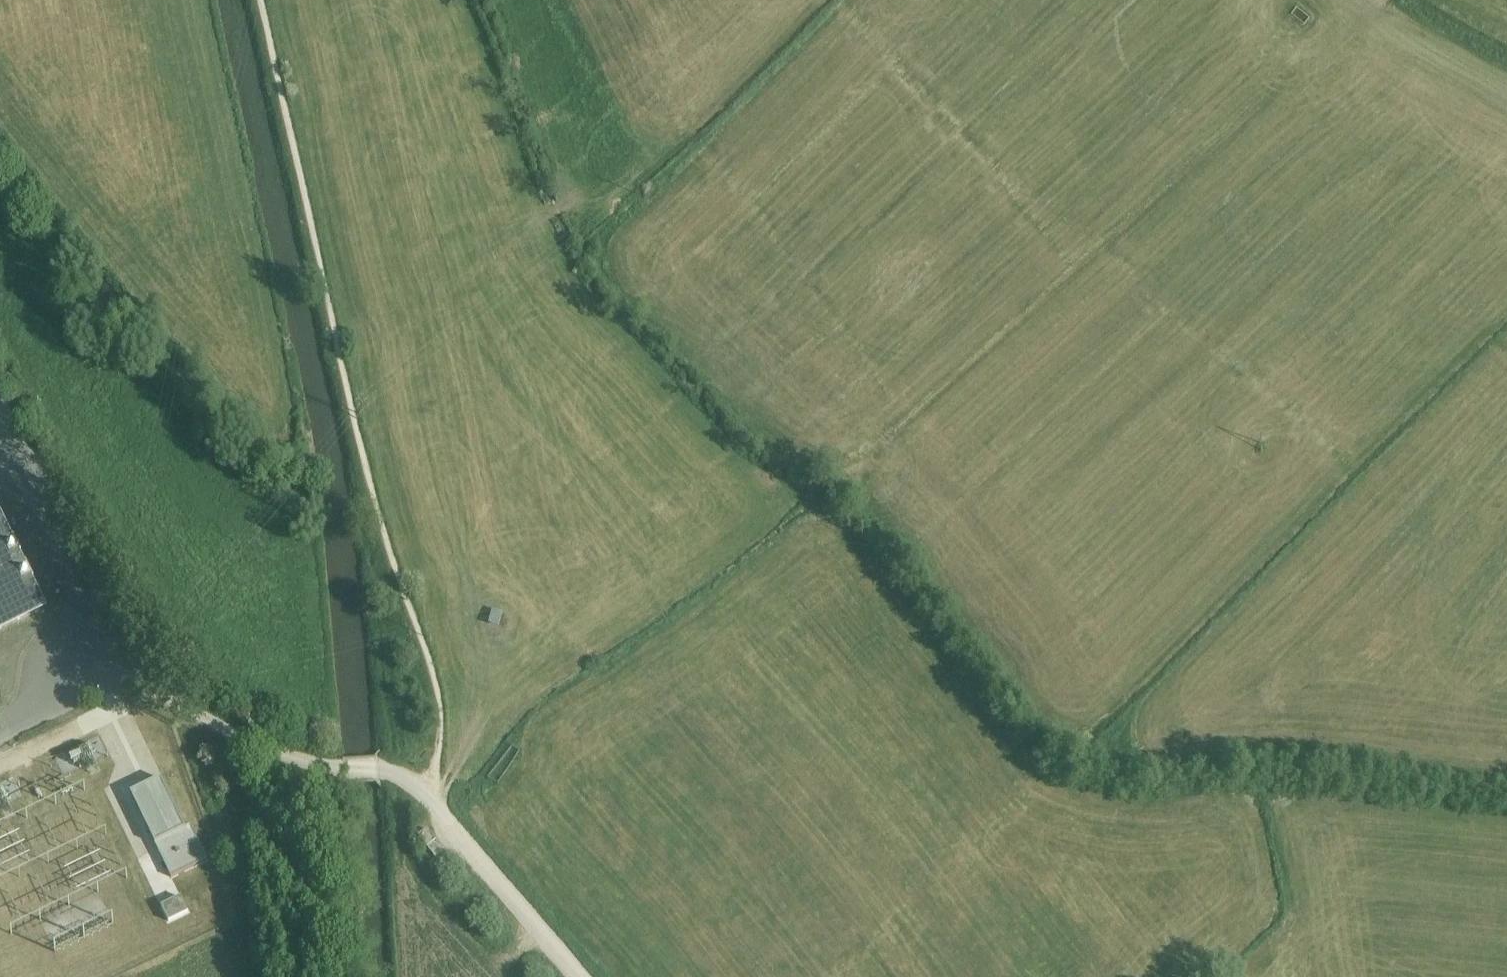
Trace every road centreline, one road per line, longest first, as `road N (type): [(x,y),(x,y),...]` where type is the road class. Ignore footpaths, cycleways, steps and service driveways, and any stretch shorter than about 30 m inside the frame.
road 1 (residential): [(19,449),(137,660),(0,728)]
road 2 (track): [(419,791),(384,771),(167,703),(137,660)]
road 3 (track): [(583,976),(419,791)]

